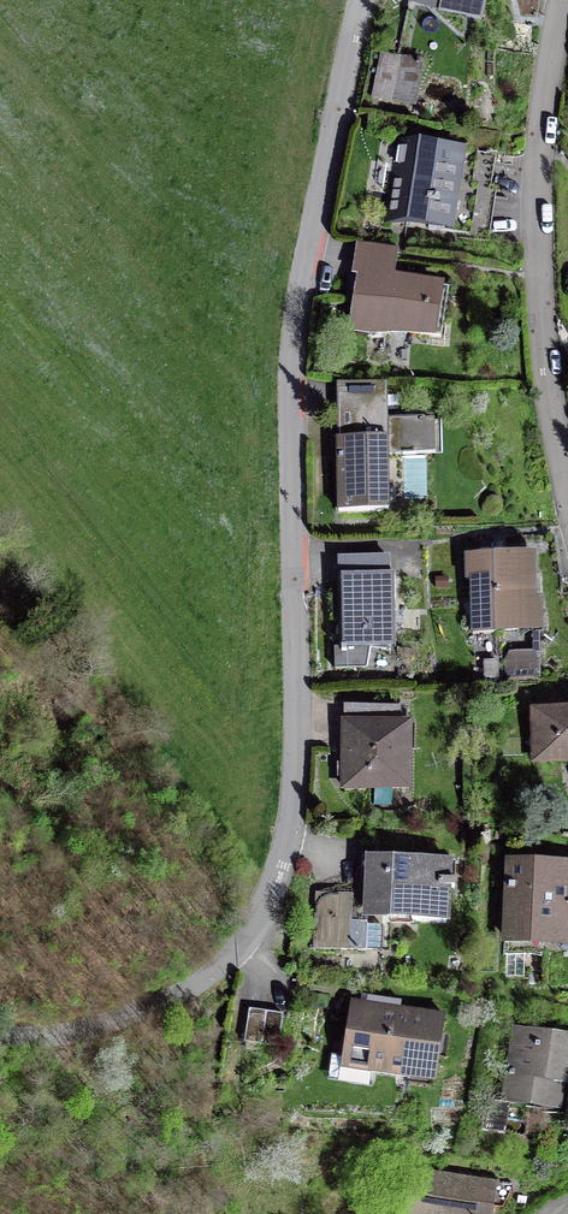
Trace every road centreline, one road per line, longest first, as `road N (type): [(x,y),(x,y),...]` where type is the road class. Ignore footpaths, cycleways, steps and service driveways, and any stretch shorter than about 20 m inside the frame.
road 1 (residential): [(361,0),(294,326),(296,711),(286,850),(270,902),(240,947)]
road 2 (residential): [(563,0),(539,221),(541,329),(567,485)]
road 3 (unclassified): [(240,947),(191,989),(142,1013),(46,1034),(0,1031)]

